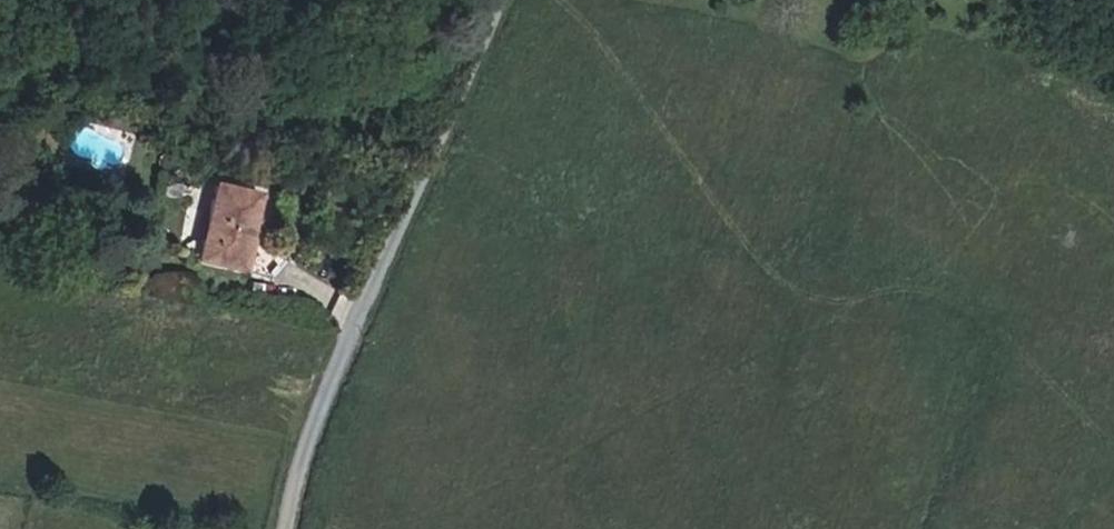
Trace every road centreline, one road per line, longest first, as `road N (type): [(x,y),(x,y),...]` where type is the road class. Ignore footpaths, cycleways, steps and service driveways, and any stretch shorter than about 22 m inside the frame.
road 1 (unclassified): [(499,0),(314,427),(290,528)]

